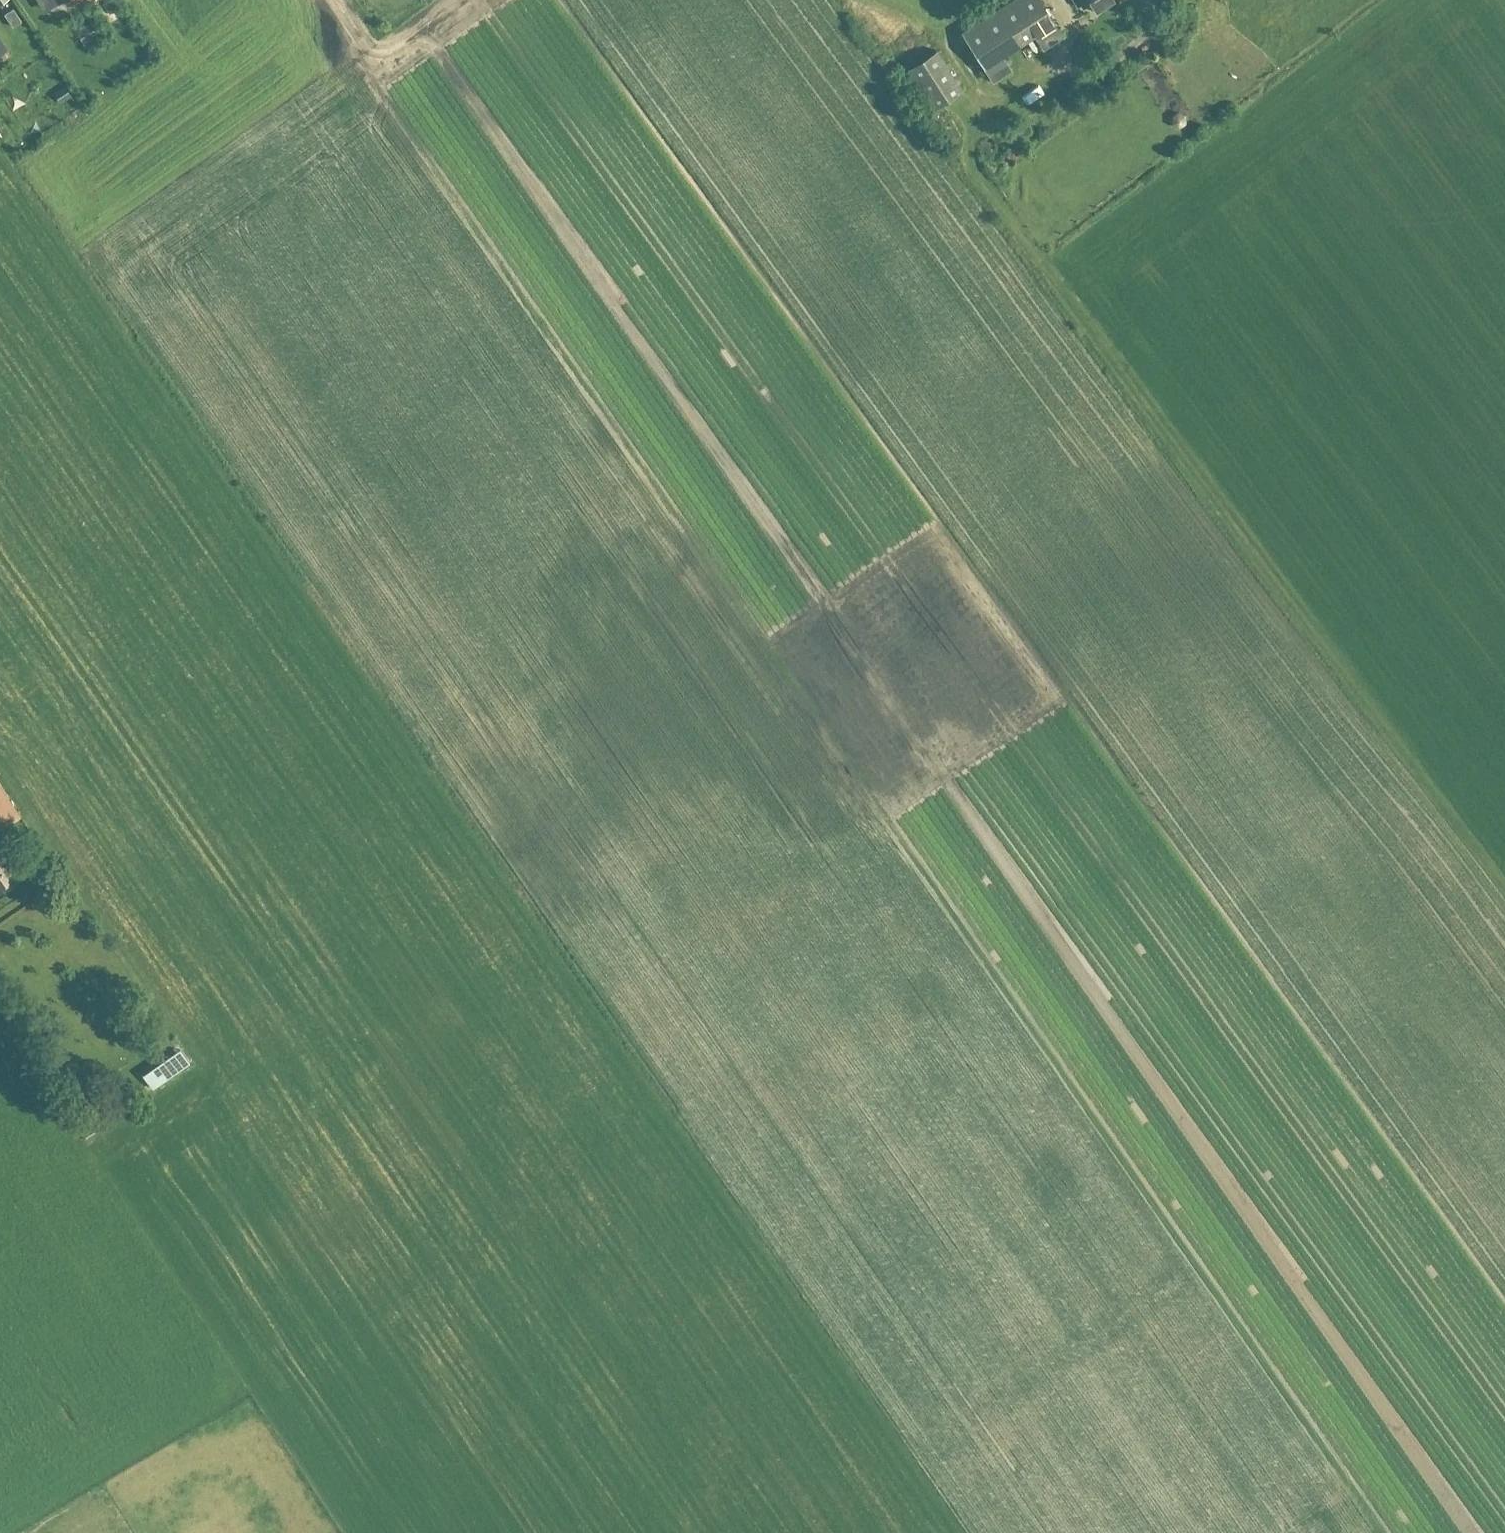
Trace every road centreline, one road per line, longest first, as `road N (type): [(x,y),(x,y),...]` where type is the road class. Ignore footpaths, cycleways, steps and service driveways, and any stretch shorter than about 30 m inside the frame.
road 1 (track): [(885,0),(949,41),(974,90),(973,158),(992,198),(1423,781)]

